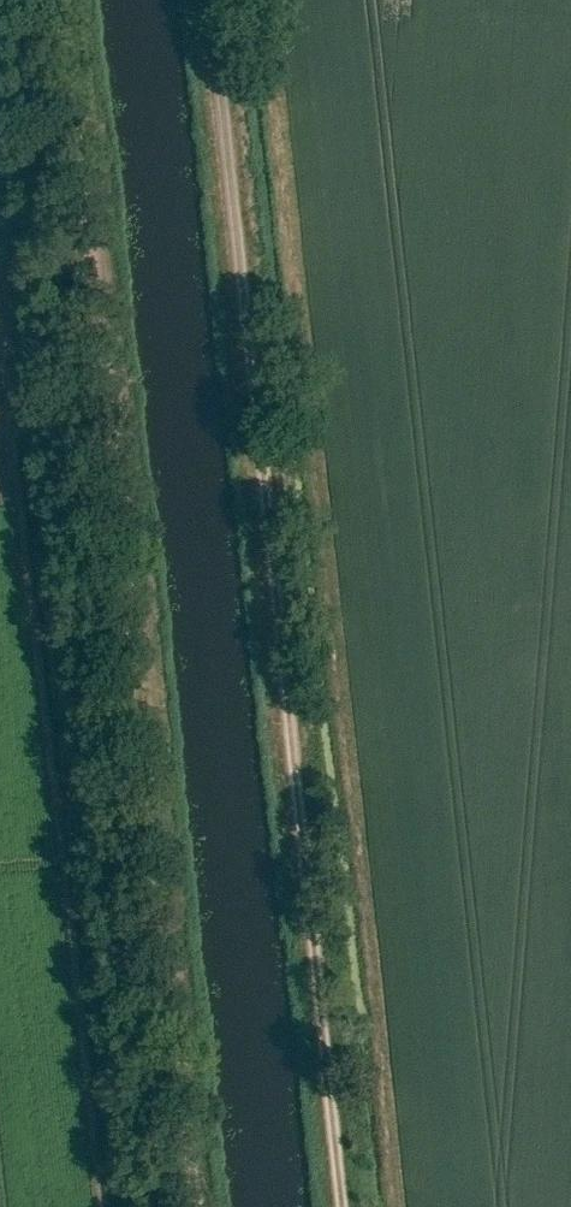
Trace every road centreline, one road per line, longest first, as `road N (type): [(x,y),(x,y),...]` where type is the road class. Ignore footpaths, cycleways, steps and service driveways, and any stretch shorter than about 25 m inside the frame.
road 1 (track): [(64,0),(196,1206)]
road 2 (track): [(329,1206),(211,0)]

